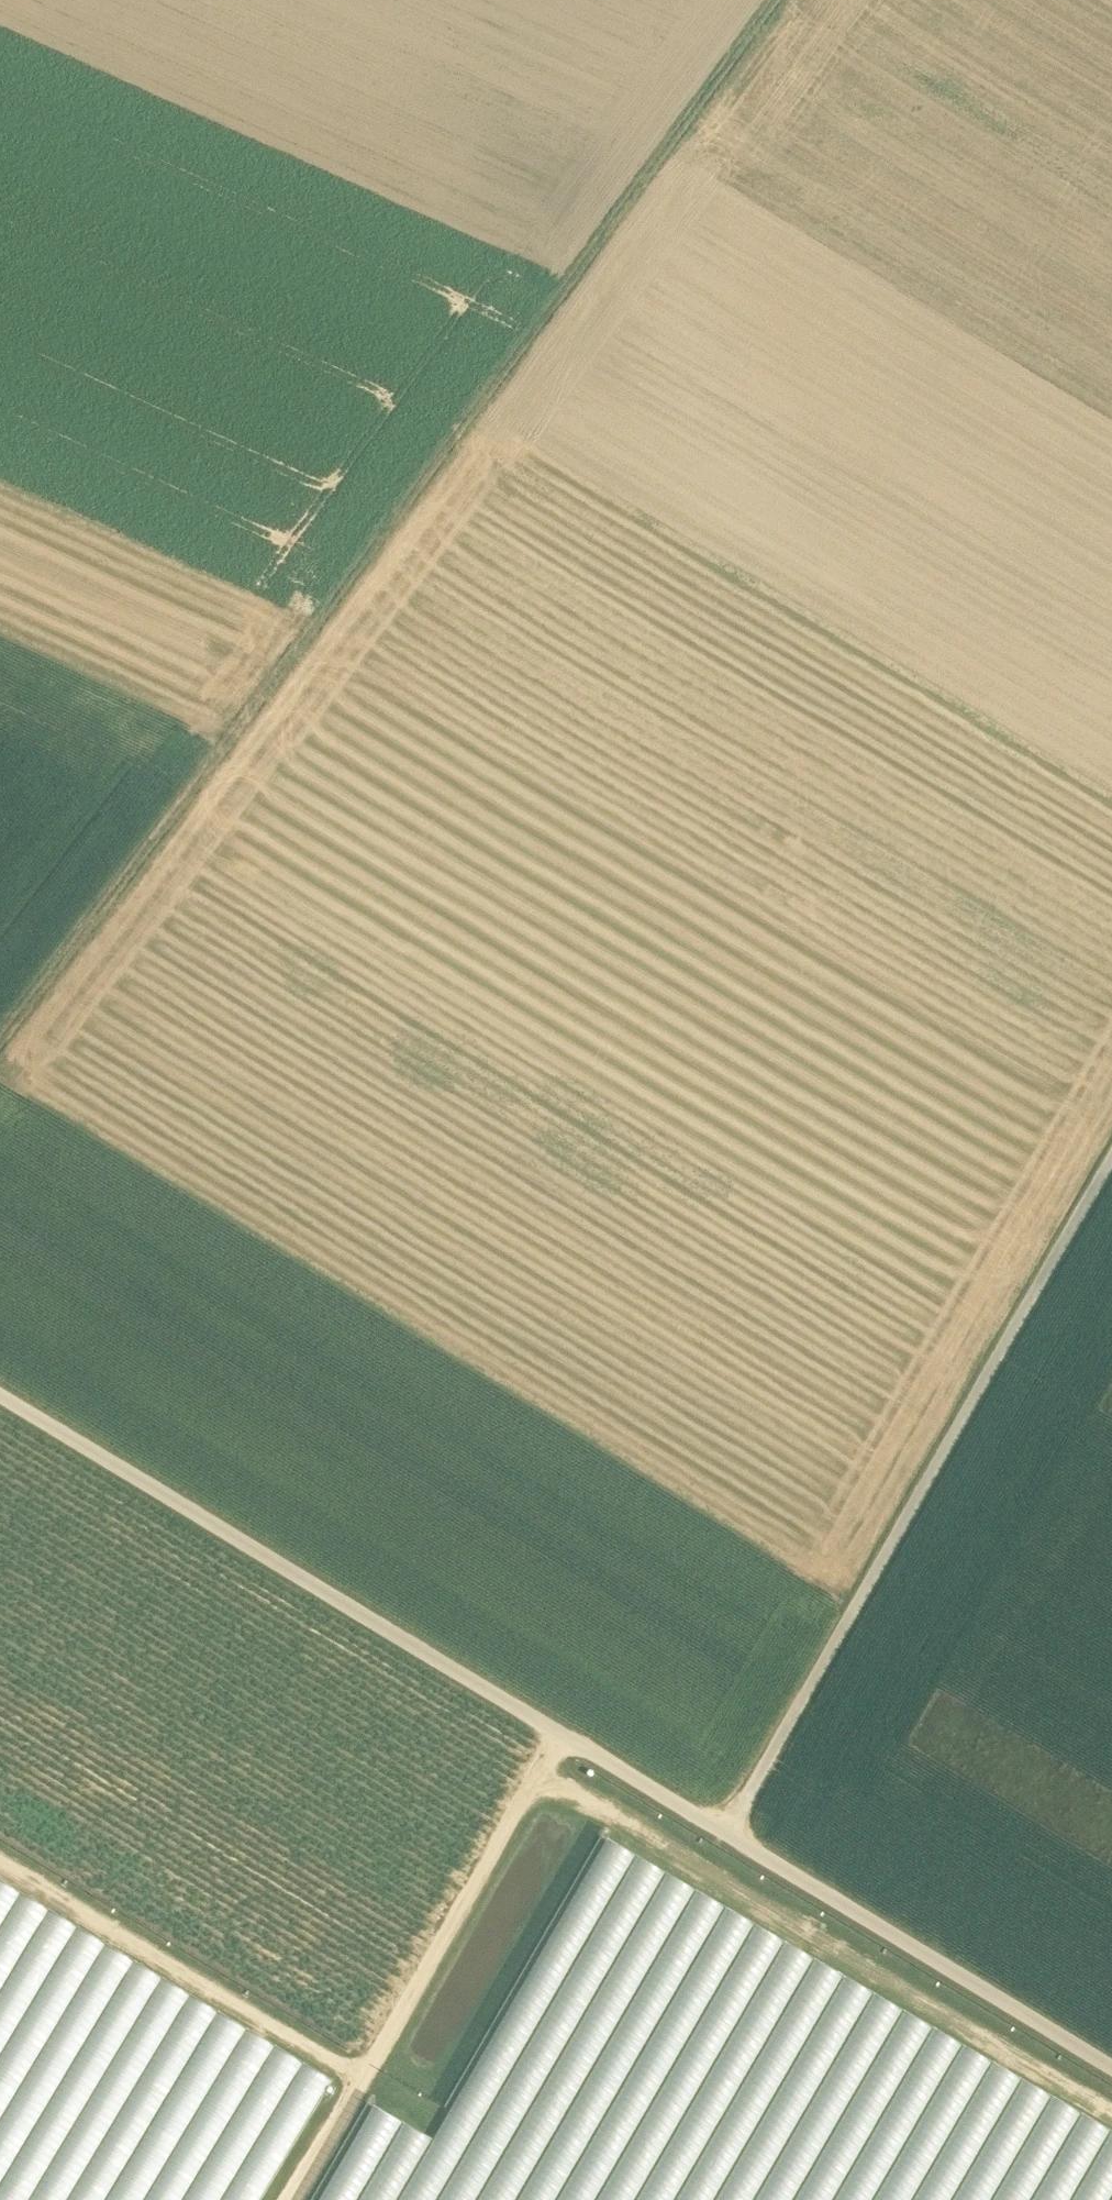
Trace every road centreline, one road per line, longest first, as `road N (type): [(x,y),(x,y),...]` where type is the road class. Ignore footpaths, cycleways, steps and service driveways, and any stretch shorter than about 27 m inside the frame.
road 1 (track): [(776,0),(0,1047)]
road 2 (track): [(0,1399),(728,1832)]
road 3 (track): [(728,1832),(1111,1163)]
road 4 (track): [(287,2199),(564,1736)]
road 5 (track): [(728,1832),(1111,2067)]

